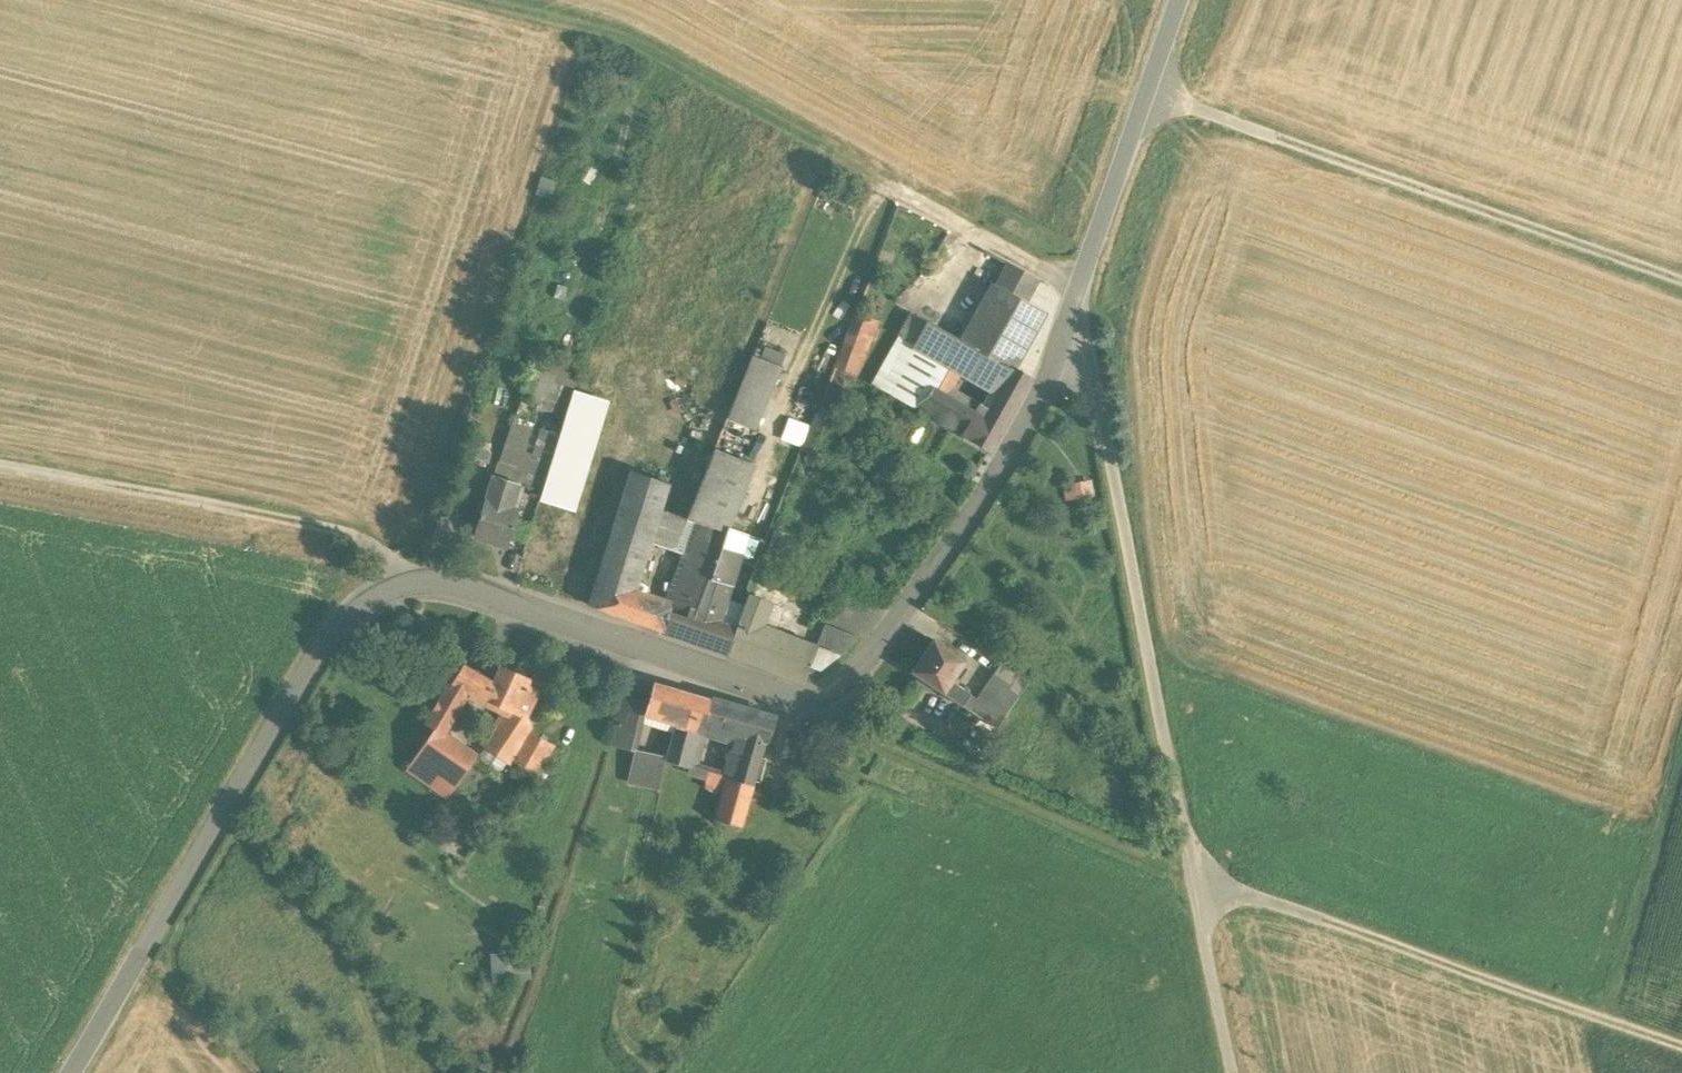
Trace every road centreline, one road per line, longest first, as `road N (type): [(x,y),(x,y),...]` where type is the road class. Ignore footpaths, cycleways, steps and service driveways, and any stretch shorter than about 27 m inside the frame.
road 1 (residential): [(337,631),(402,584),(438,582),(811,704),(838,705),(933,587),(1013,461),(1052,376),(1078,289)]
road 2 (track): [(1065,333),(1086,346),(1234,1072)]
road 3 (track): [(422,0),(609,51),(1078,289)]
road 4 (track): [(1146,95),(1681,282)]
road 5 (track): [(1681,1053),(1192,881)]
road 6 (unclassified): [(85,1072),(337,631)]
road 7 (track): [(402,584),(374,547),(353,539),(0,470)]
road 8 (unclassified): [(1180,0),(1078,289)]
road 9 (track): [(1681,756),(1605,1028)]

